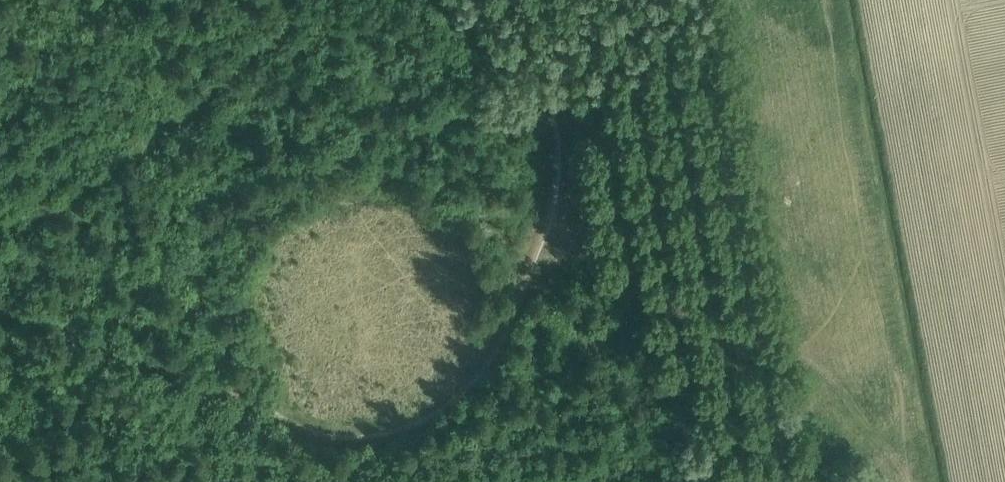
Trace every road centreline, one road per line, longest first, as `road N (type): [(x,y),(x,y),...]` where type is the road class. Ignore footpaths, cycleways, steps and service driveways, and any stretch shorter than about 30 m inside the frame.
road 1 (track): [(455,0),(542,90),(557,119),(560,157),(548,222),(492,360),(435,414),(366,437),(324,439),(292,429),(230,388),(135,365),(29,314),(0,313)]

